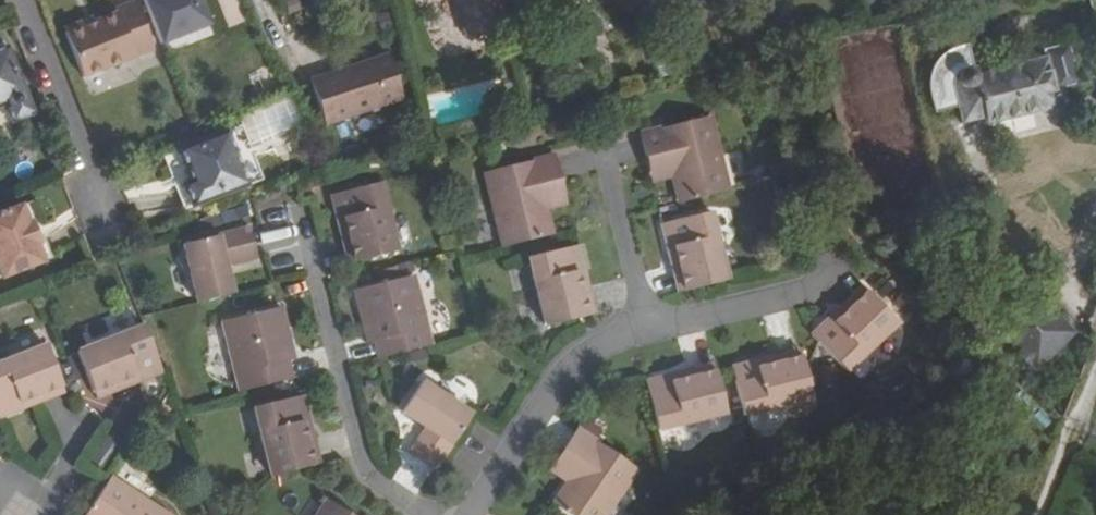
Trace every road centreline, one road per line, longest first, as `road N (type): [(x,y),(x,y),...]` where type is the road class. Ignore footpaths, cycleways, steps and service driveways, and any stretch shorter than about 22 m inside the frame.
road 1 (residential): [(466,514),(558,376),(596,348),(642,336)]
road 2 (residential): [(642,336),(829,286),(823,257)]
road 3 (residential): [(93,205),(16,0)]
road 4 (residential): [(642,336),(598,150)]
road 5 (track): [(1095,205),(1057,293),(1095,311)]

